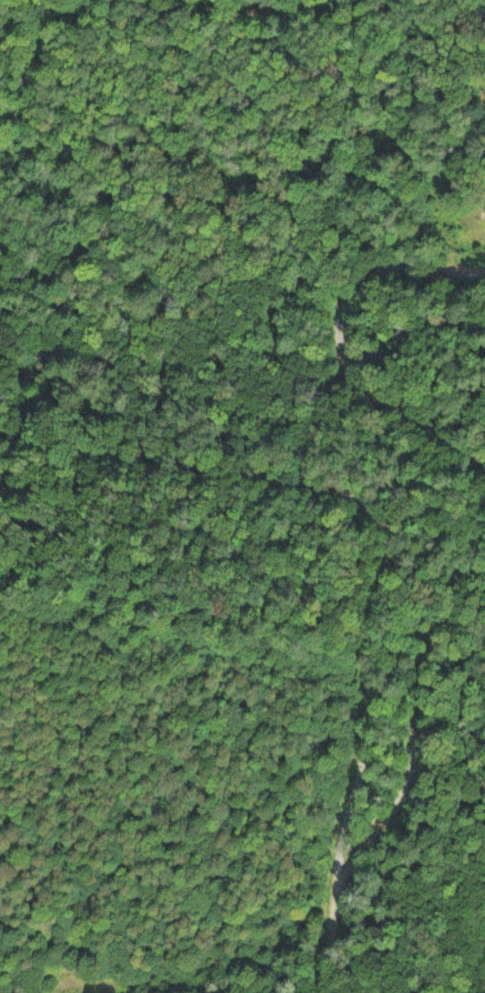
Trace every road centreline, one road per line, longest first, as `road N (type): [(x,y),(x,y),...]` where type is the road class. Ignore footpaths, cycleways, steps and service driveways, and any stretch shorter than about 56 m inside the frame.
road 1 (track): [(341,992),(347,801),(381,585),(372,506),(343,485),(0,442)]
road 2 (track): [(484,479),(480,463),(354,380),(341,345),(351,303),(388,278),(484,273)]
road 3 (track): [(343,868),(416,759),(425,654),(450,624),(484,550)]

